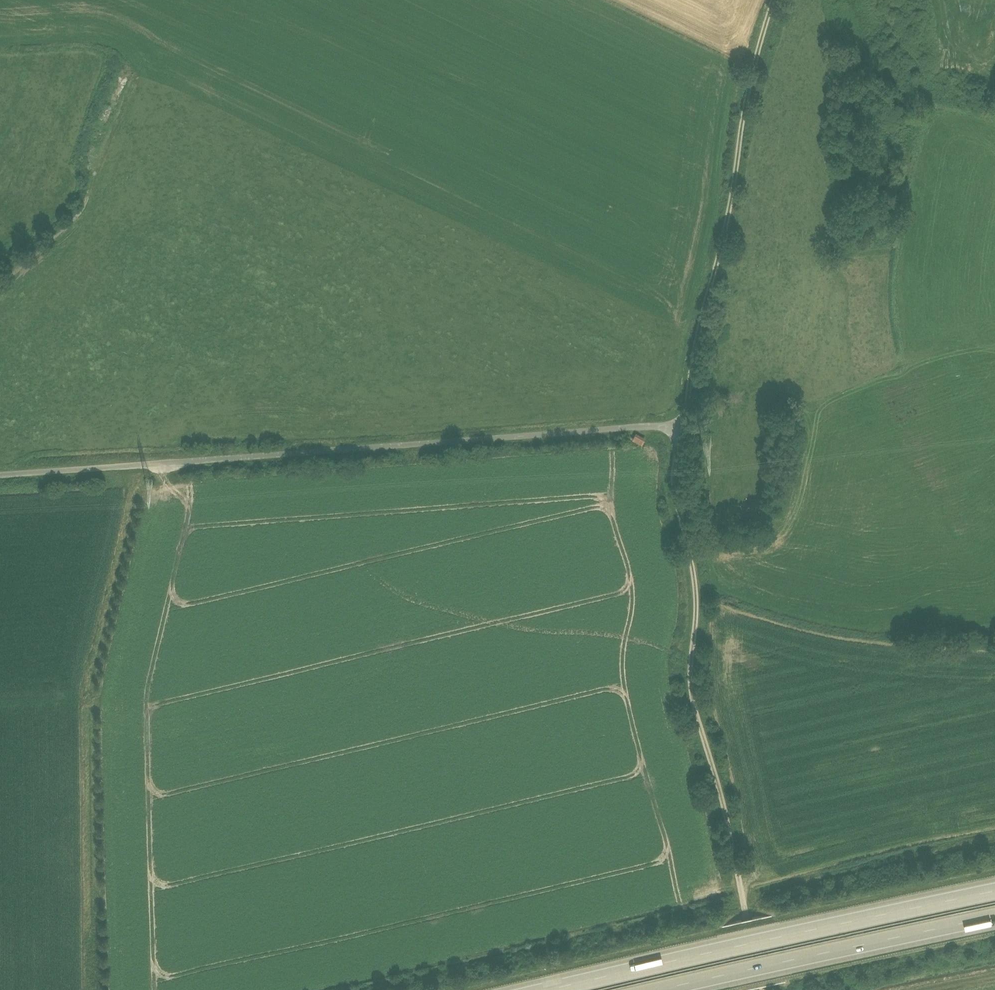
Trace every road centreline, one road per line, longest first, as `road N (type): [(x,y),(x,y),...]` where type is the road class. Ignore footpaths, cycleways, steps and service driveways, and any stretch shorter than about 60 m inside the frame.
road 1 (track): [(766,0),(707,265),(678,483),(698,592),(696,714),(759,989)]
road 2 (unclassified): [(0,473),(683,428)]
road 3 (motorway): [(994,885),(528,989)]
road 4 (motorway): [(655,989),(994,914)]

